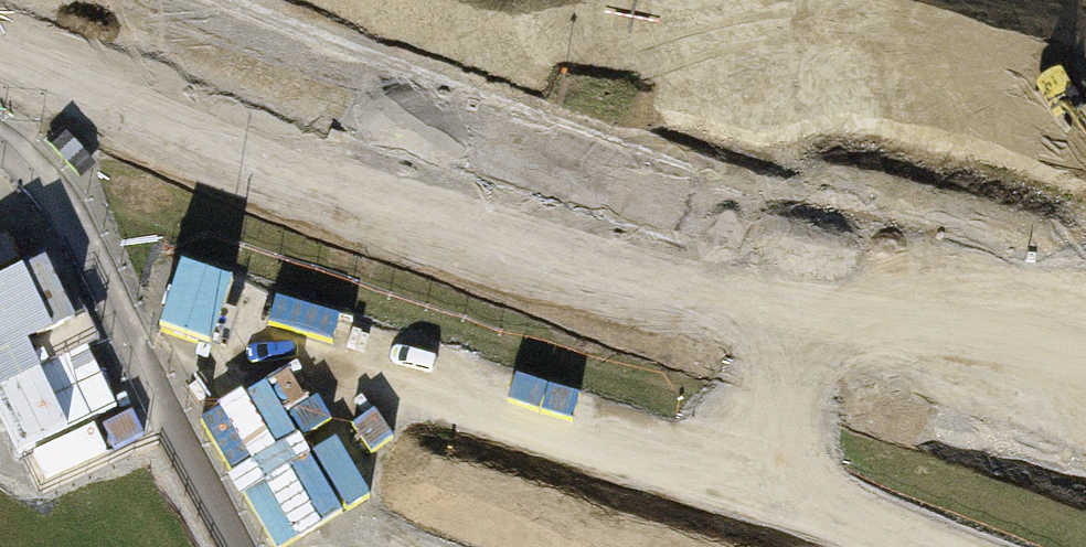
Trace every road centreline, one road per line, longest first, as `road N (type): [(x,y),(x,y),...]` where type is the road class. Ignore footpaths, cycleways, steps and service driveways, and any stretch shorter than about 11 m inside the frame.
road 1 (primary): [(0,35),(266,144),(597,253),(794,269)]
road 2 (primary): [(794,269),(605,179),(338,91),(111,0)]
road 3 (primary): [(1085,348),(794,269)]

